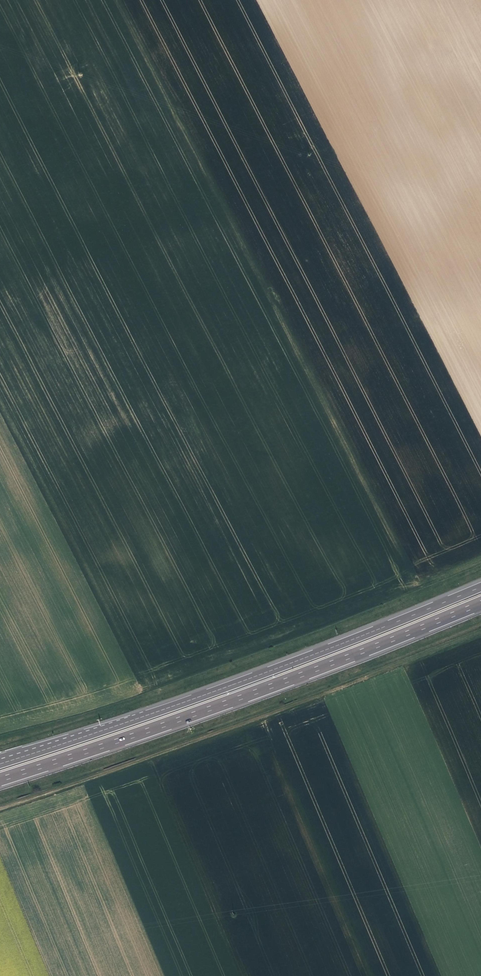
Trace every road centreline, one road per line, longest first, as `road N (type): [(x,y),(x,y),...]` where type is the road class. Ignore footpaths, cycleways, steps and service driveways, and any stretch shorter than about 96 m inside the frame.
road 1 (motorway): [(480,586),(310,655),(0,762)]
road 2 (motorway): [(0,779),(480,603)]
road 3 (track): [(480,632),(323,695)]

